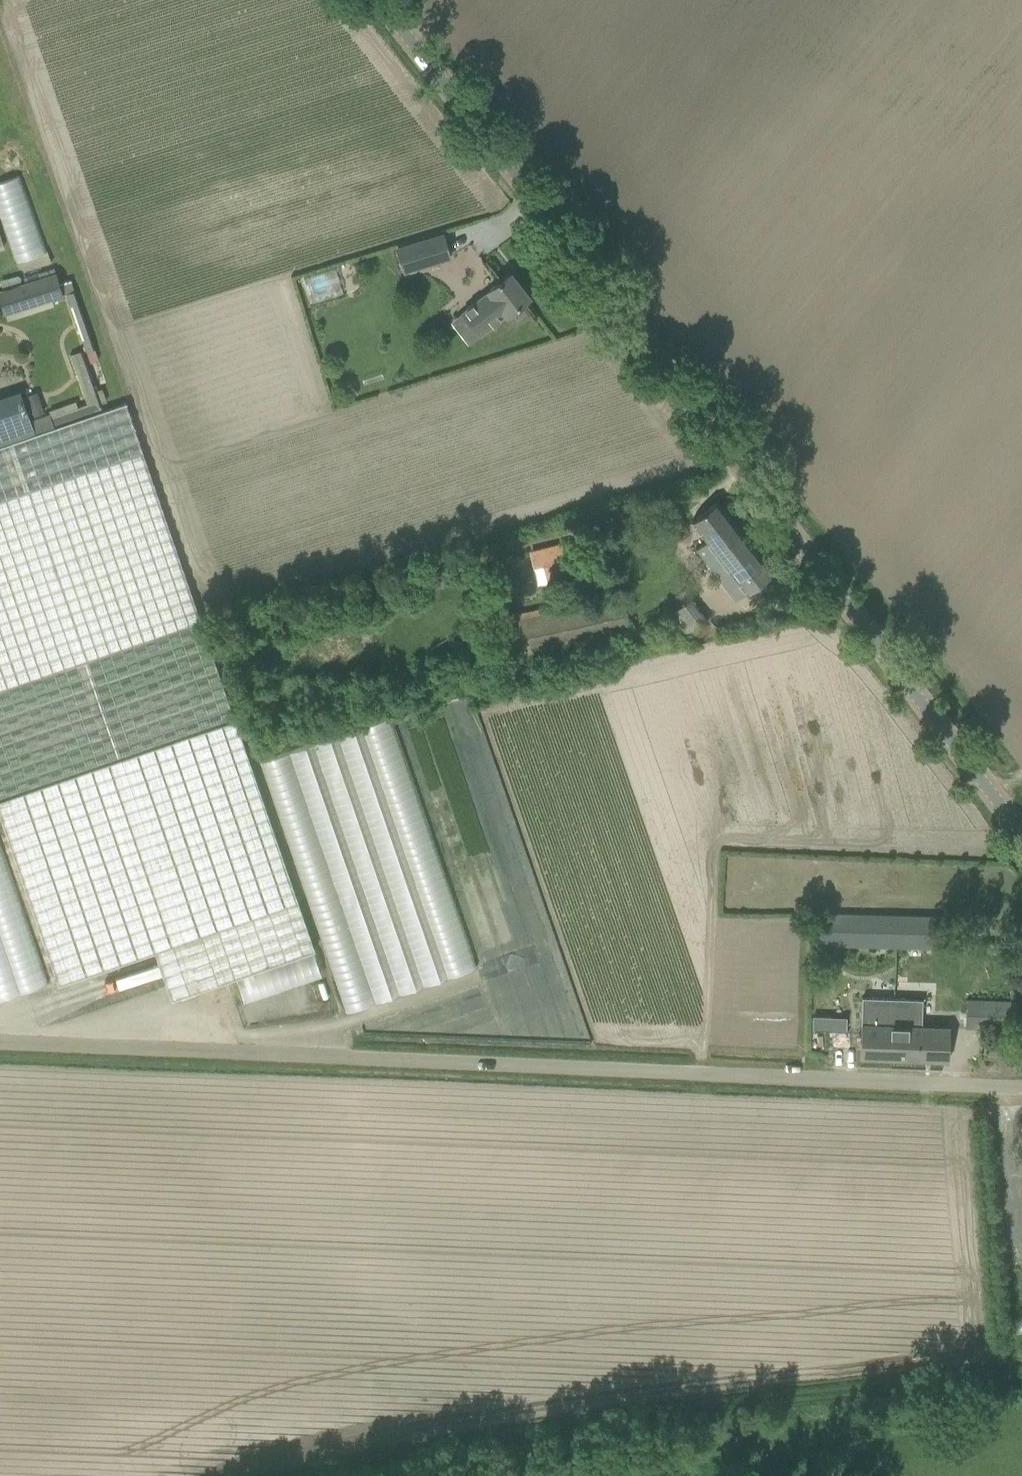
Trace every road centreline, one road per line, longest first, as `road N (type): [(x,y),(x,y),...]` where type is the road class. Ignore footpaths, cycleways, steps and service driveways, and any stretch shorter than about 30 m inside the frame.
road 1 (tertiary): [(1021,827),(379,0)]
road 2 (unclassified): [(0,1043),(1021,1085)]

